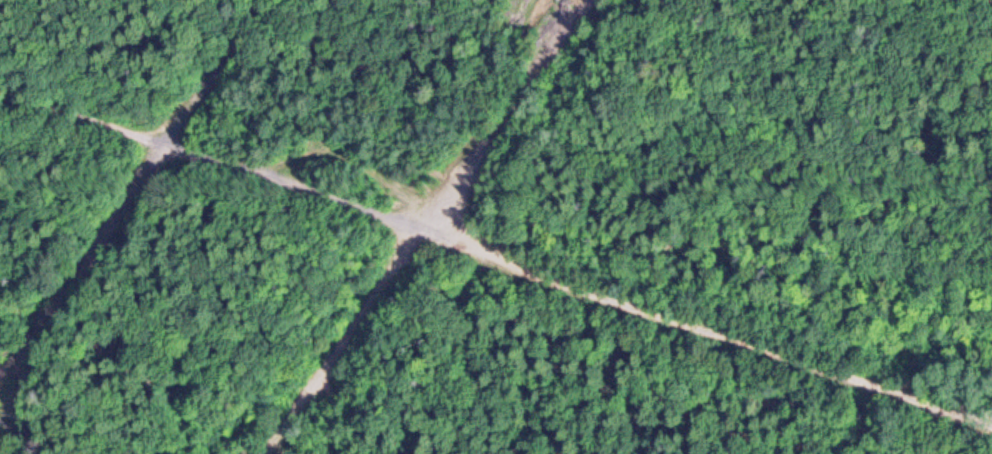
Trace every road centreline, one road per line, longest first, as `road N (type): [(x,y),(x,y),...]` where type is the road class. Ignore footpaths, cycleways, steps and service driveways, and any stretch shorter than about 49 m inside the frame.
road 1 (track): [(991,423),(0,88)]
road 2 (track): [(584,0),(265,453)]

